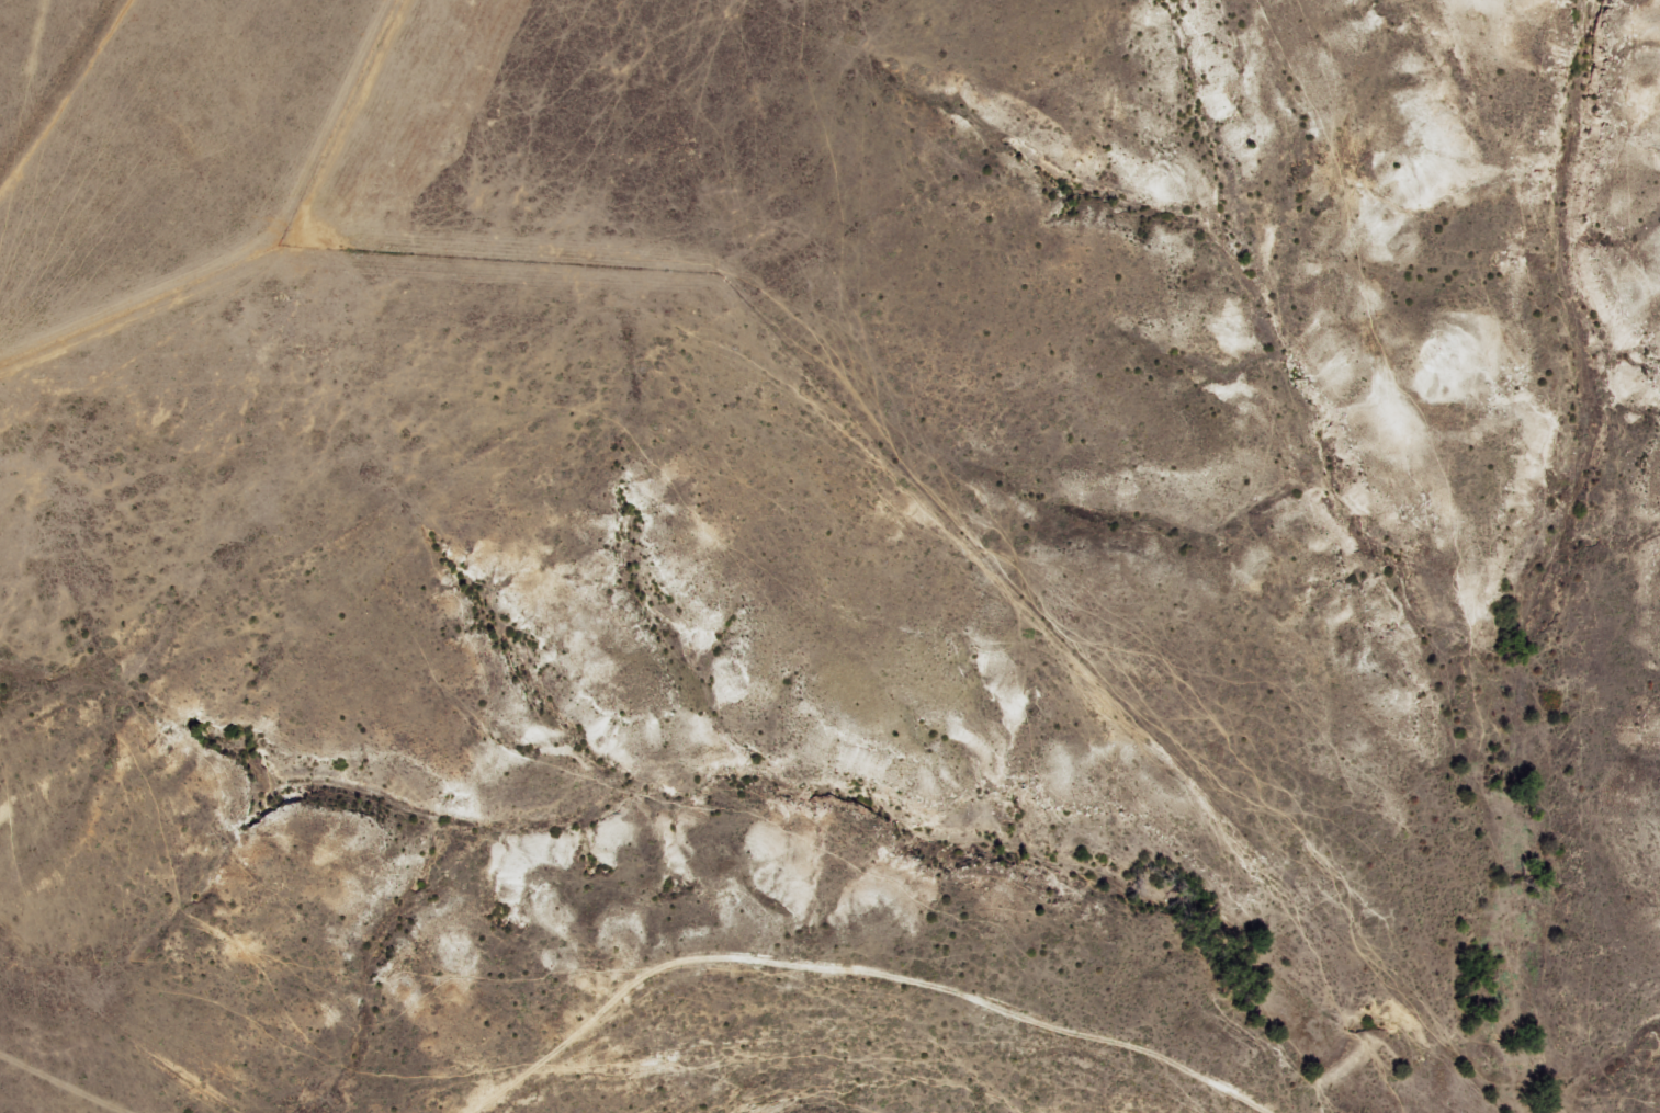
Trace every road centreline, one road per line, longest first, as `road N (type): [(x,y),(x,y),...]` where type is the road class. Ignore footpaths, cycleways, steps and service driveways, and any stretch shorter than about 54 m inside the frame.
road 1 (track): [(467,1112),(528,1076),(656,969),(703,956),(889,974),(1171,1061),(1271,1112)]
road 2 (track): [(0,914),(185,1097),(215,1112)]

